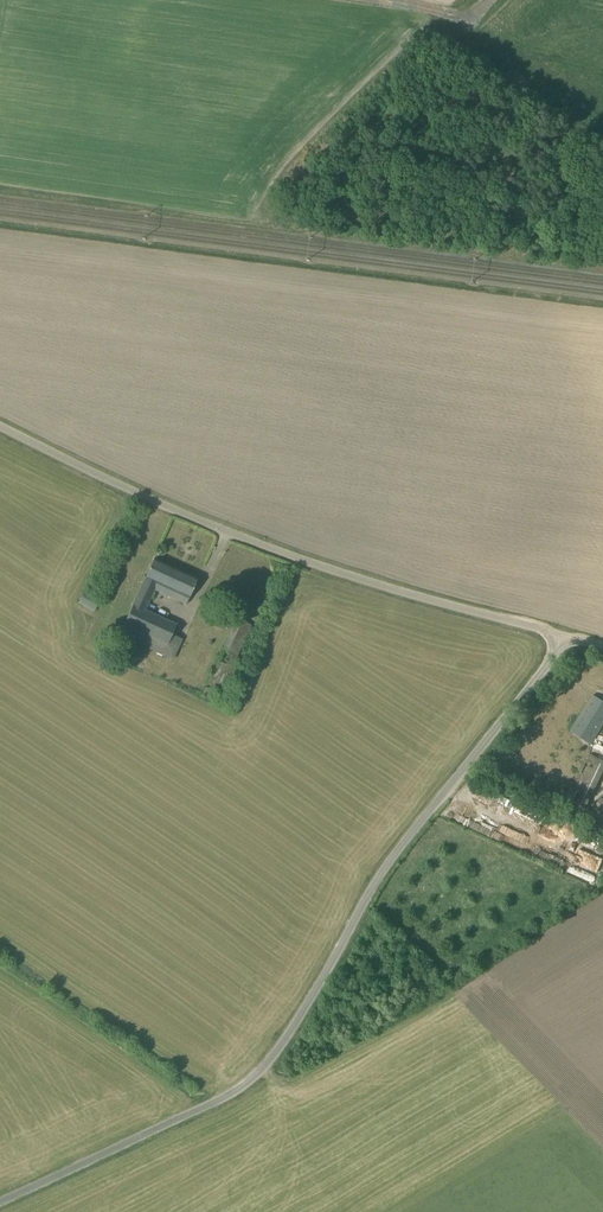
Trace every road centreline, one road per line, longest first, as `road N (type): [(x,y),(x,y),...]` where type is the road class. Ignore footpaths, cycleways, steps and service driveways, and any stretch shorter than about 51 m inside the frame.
road 1 (unclassified): [(0,1198),(251,1073),(284,1039),(385,872),(572,637)]
road 2 (unclassified): [(572,637),(338,573),(223,531),(0,427)]

